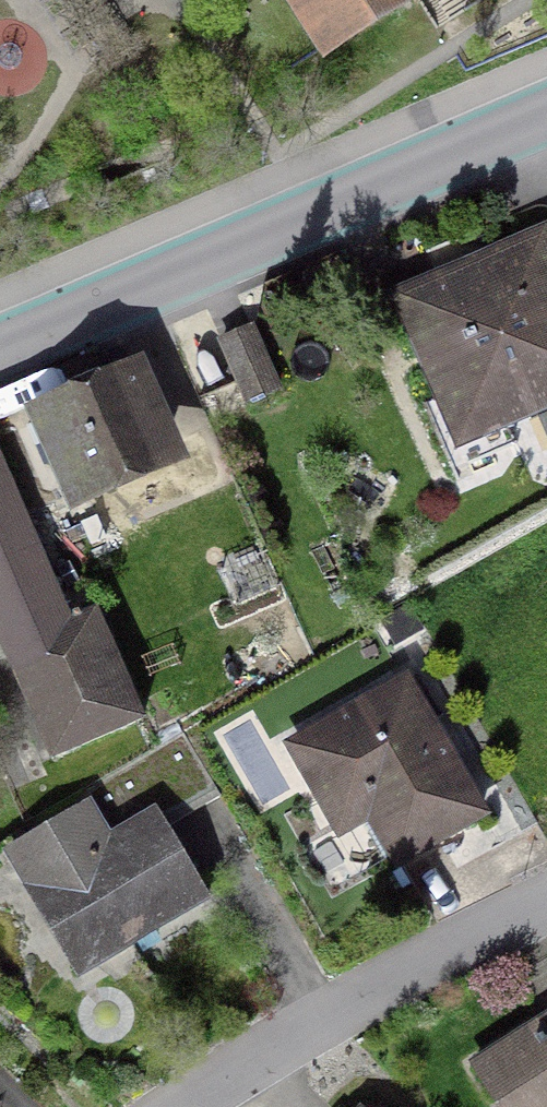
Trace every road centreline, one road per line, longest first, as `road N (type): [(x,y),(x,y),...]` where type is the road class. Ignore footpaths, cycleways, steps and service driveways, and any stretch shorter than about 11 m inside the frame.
road 1 (tertiary): [(546,111),(0,343)]
road 2 (residential): [(188,1106),(360,1002),(546,905)]

